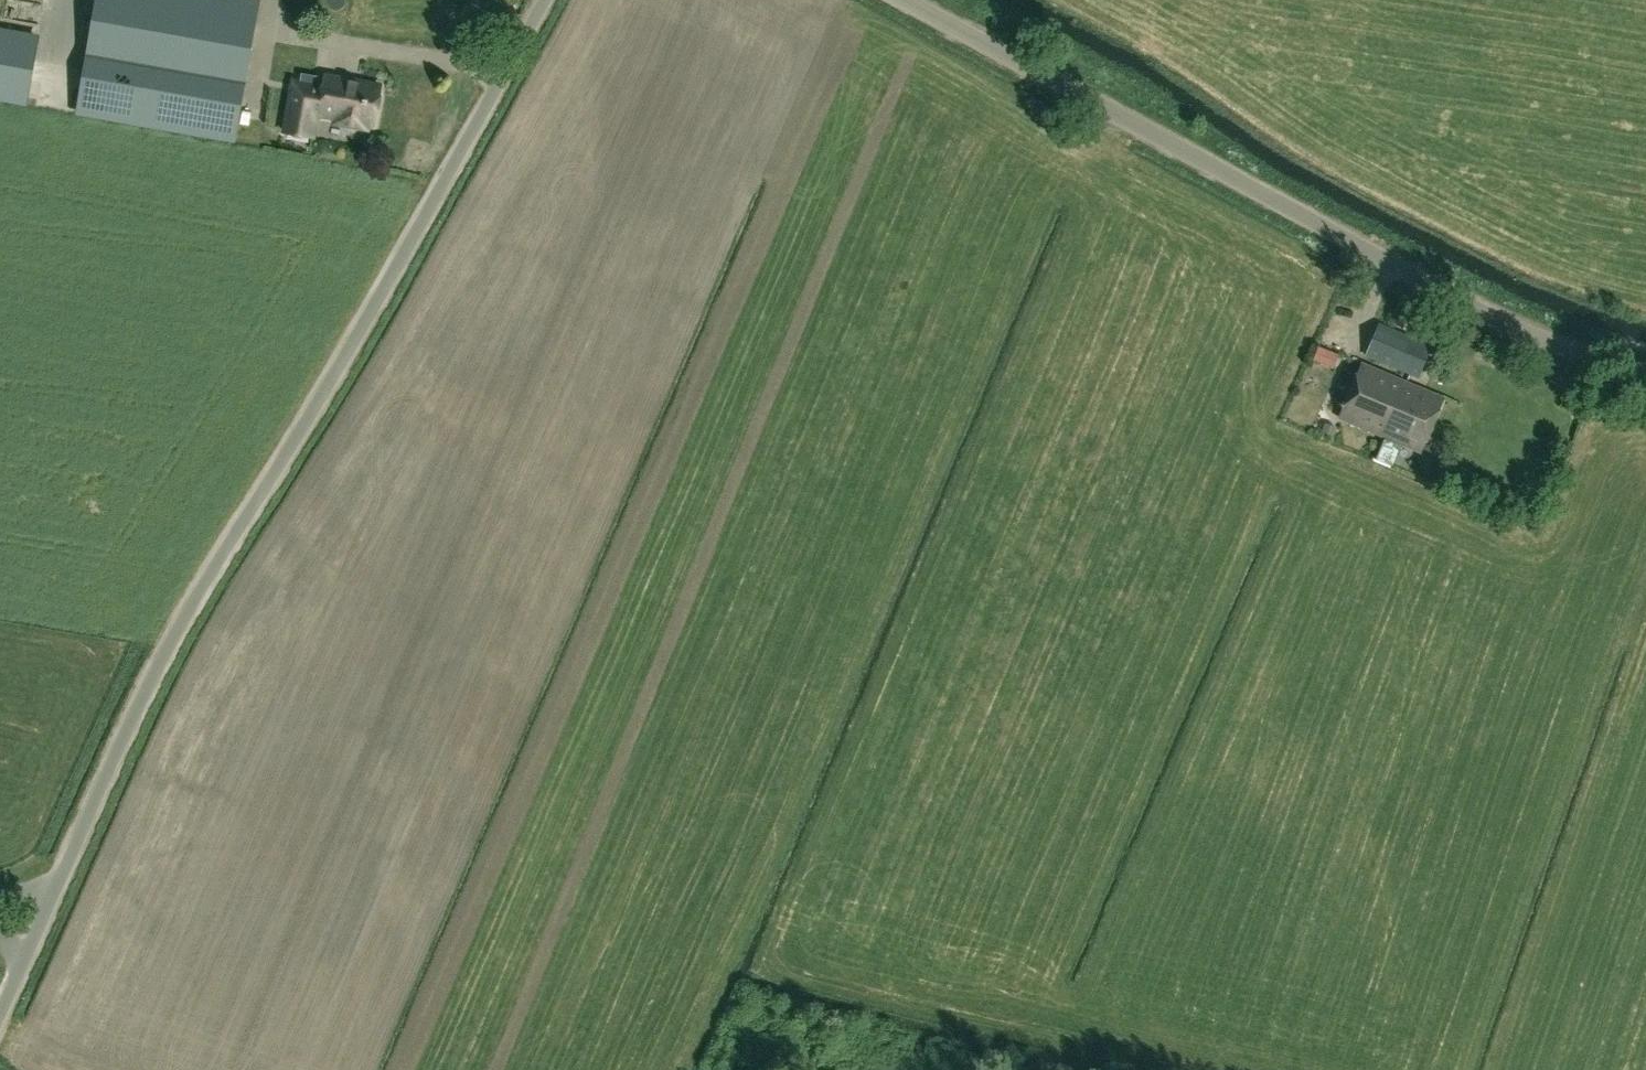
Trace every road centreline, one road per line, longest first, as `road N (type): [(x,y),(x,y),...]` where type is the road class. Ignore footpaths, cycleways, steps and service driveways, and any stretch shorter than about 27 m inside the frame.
road 1 (unclassified): [(0,1016),(181,623),(547,0)]
road 2 (unclassified): [(1645,371),(1553,345),(1391,268),(900,0)]

